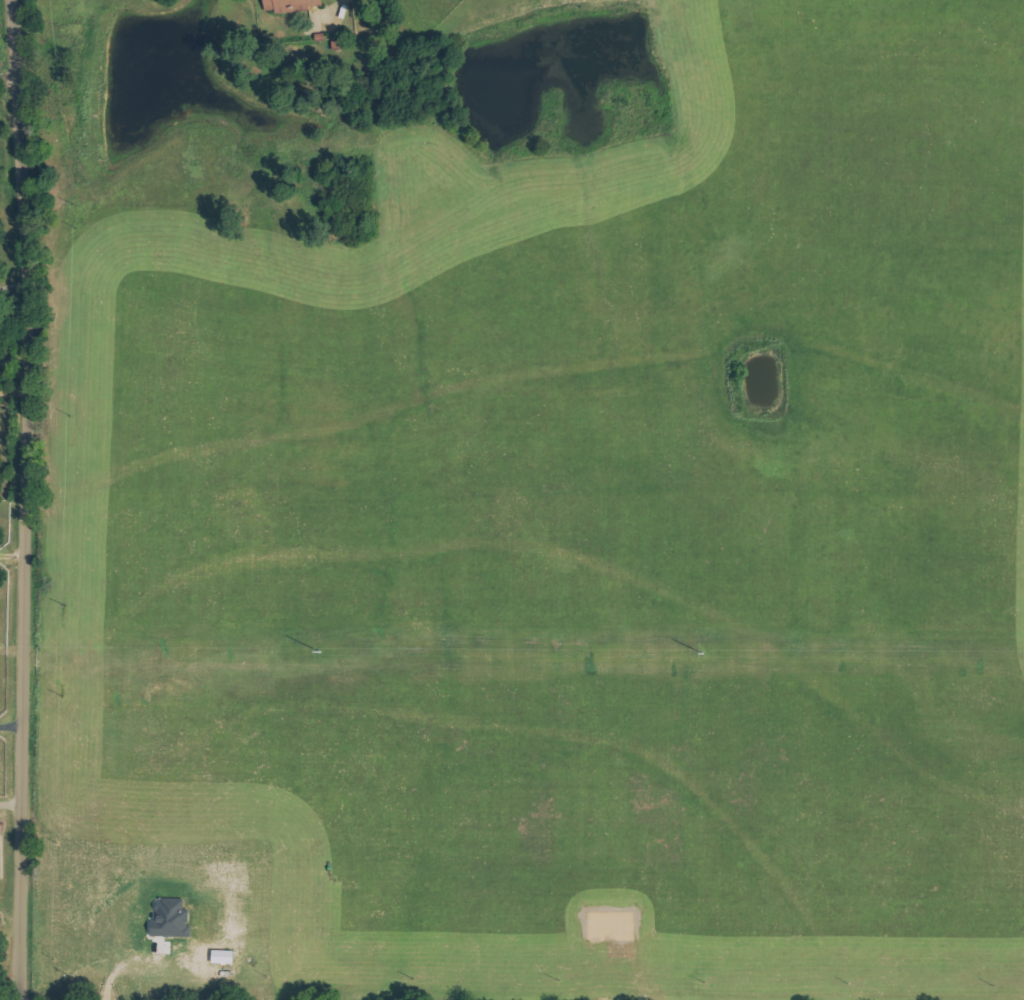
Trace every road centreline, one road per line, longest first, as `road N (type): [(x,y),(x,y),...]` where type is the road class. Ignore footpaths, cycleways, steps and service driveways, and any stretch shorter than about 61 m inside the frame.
road 1 (residential): [(17,999),(26,431),(12,0)]

